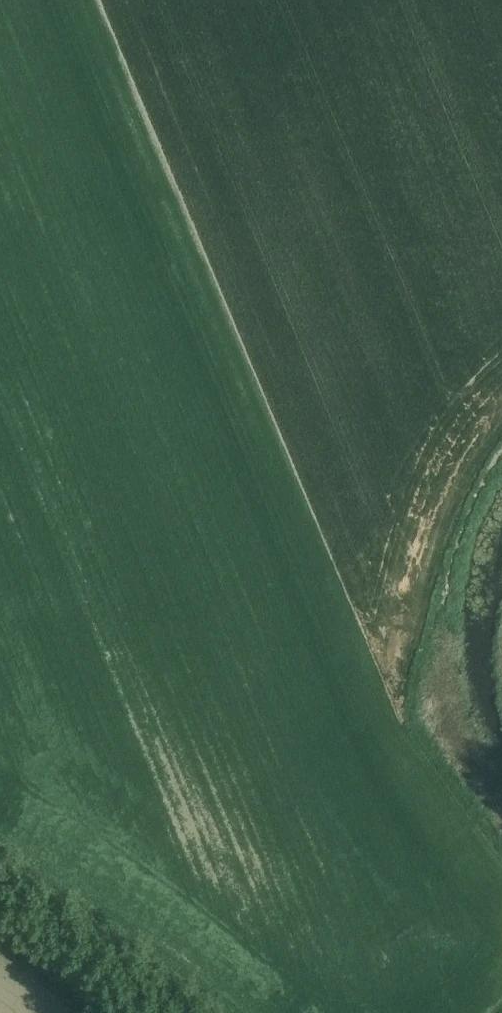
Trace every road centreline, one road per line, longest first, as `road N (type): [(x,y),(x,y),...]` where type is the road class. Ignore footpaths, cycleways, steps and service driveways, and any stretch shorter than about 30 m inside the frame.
road 1 (unclassified): [(108,1012),(51,946),(0,916)]

